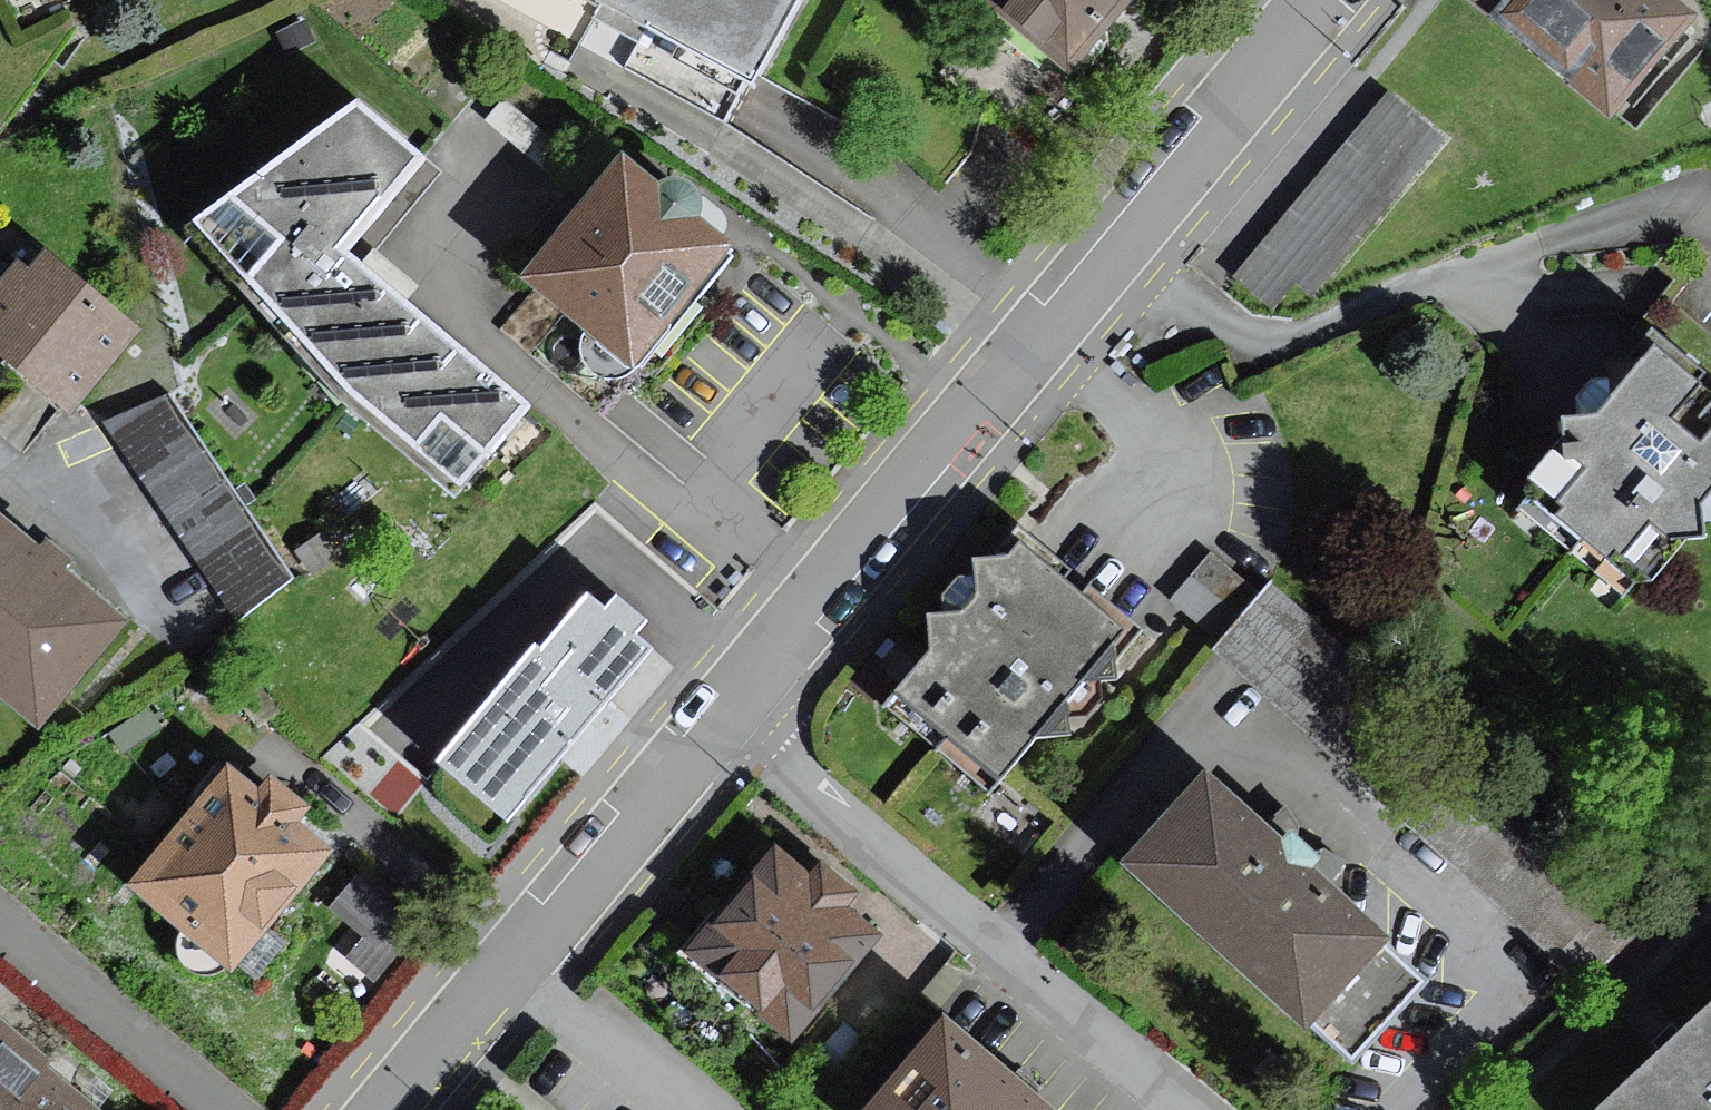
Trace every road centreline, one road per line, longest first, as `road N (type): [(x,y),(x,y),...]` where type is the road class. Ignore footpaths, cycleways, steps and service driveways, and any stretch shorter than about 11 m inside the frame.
road 1 (residential): [(716,708),(1314,0)]
road 2 (residential): [(716,708),(1153,1109)]
road 3 (residential): [(383,1109),(716,708)]
road 4 (residential): [(205,1109),(0,935)]

